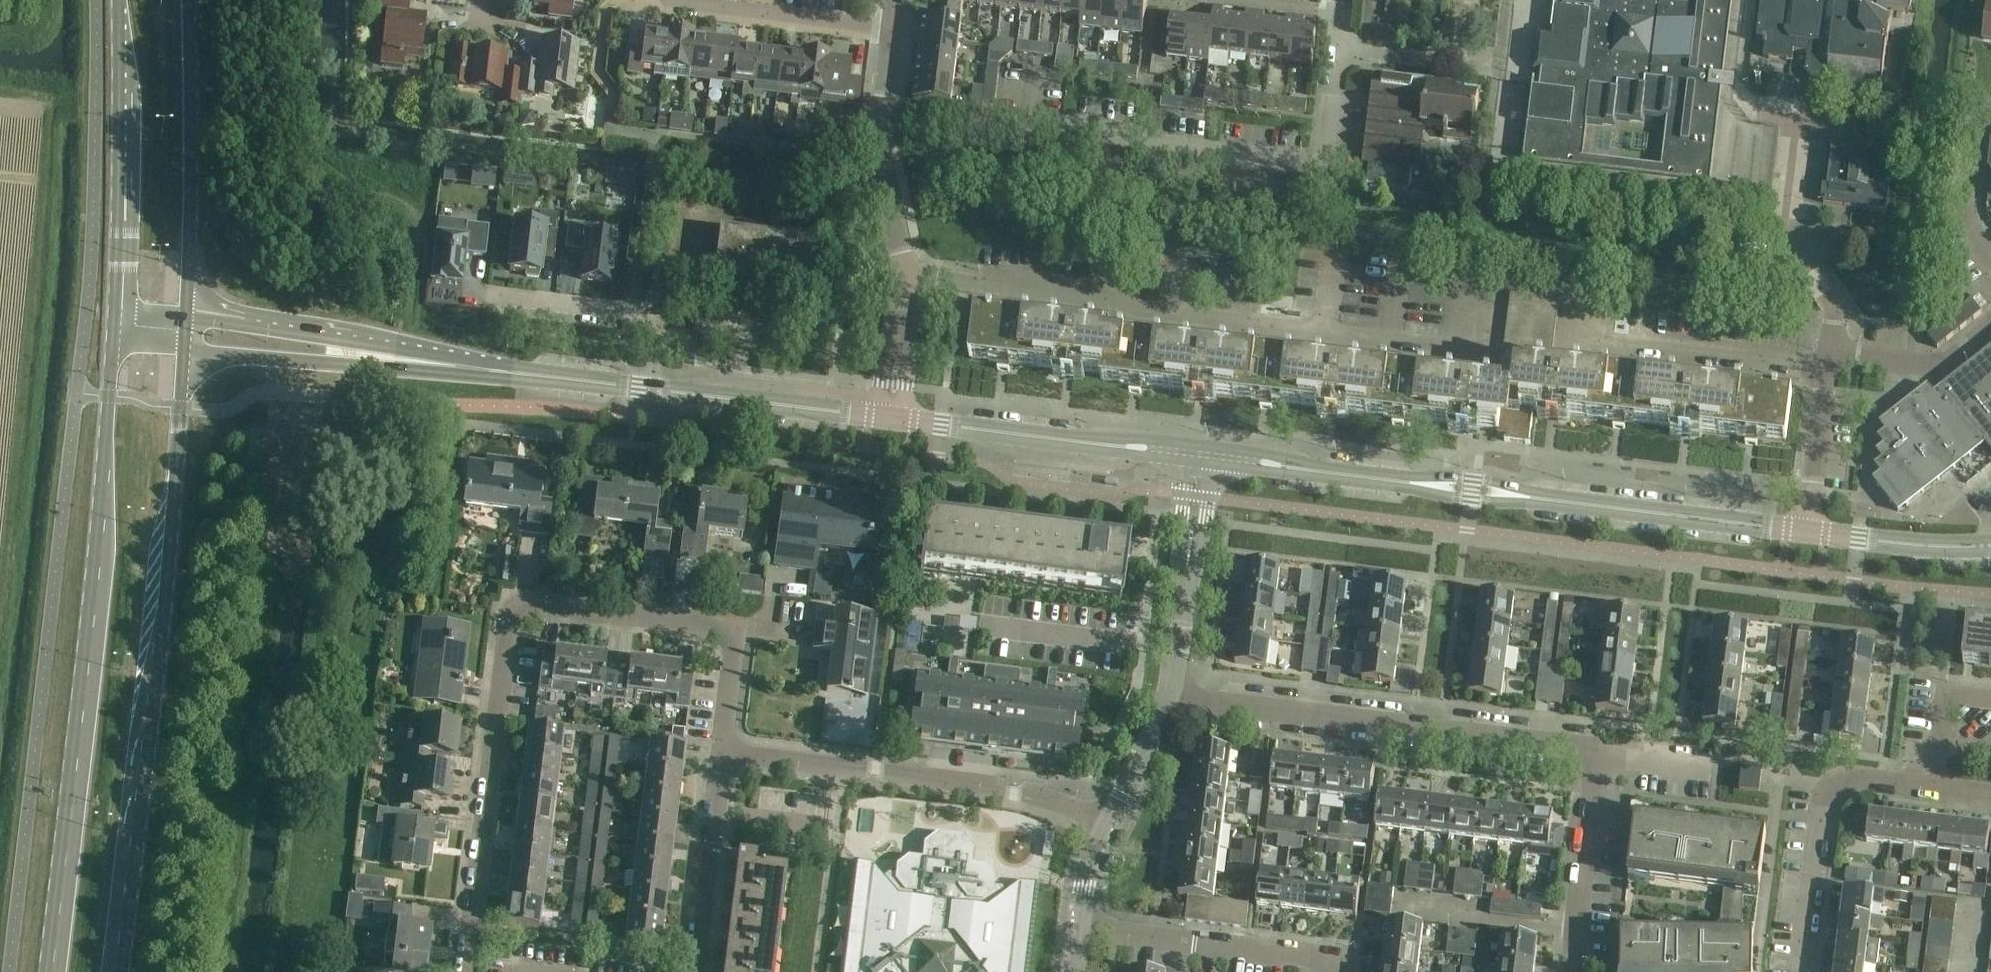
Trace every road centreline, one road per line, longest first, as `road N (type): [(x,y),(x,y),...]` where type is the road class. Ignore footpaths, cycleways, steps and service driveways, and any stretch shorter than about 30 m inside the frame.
road 1 (residential): [(467,971),(511,602),(737,632),(721,750)]
road 2 (primary): [(113,326),(98,588),(53,971)]
road 3 (residential): [(879,123),(1021,142),(1051,124),(1324,165),(1343,13),(1311,8)]
road 4 (primary): [(114,971),(179,481),(185,351)]
road 5 (residential): [(1482,301),(1474,348),(908,277)]
road 6 (tertiary): [(1806,531),(1199,451)]
road 7 (residential): [(1597,753),(1168,697)]
road 8 (residential): [(1105,825),(1012,790),(721,750)]
road 9 (primary): [(117,0),(113,326)]
road 10 (tertiary): [(499,371),(398,343),(186,315)]
road 11 (primary): [(186,315),(188,0)]
road 12 (tertiary): [(185,351),(499,371)]
road 13 (tertiary): [(1199,451),(887,416)]
road 14 (residential): [(1335,971),(1324,957),(1079,928)]
road 15 (residential): [(1830,361),(1787,364),(1569,337)]
road 16 (residential): [(1168,697),(1199,451)]
road 17 (residential): [(490,297),(660,316),(650,388)]
road 18 (tertiary): [(887,416),(650,388)]
road 19 (residential): [(668,0),(892,28)]
road 20 (residential): [(695,971),(721,750)]
road 21 (residential): [(1597,753),(1575,971)]
road 22 (residential): [(1743,77),(1746,104),(1758,116),(1796,122),(1785,234)]
road 23 (residential): [(1804,971),(1831,787)]
road 24 (tertiary): [(1990,546),(1806,531)]
road 25 (residential): [(1830,361),(1864,355),(1943,364),(1990,326)]
road 26 (residential): [(1990,260),(1964,220),(1975,128),(1990,117)]
road 27 (residential): [(908,277),(879,123)]
road 28 (tertiary): [(650,388),(499,371)]
road 29 (residential): [(1105,825),(1168,697)]
road 30 (residential): [(1830,361),(1835,315),(1785,234)]
road 31 (residential): [(887,416),(908,277)]
road 32 (residential): [(1810,496),(1830,361)]

